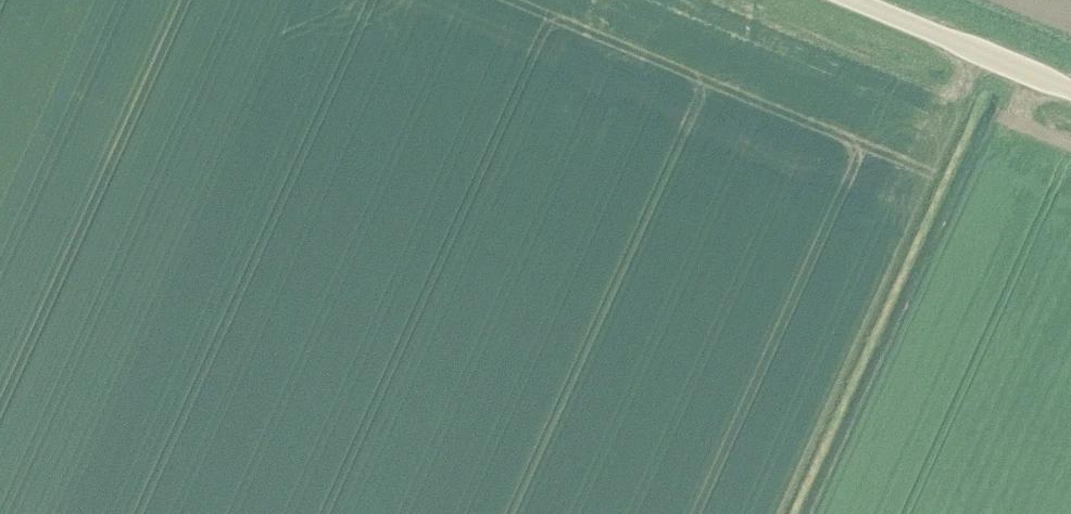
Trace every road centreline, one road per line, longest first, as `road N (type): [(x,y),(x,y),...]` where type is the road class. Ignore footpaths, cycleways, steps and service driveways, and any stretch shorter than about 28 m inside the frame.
road 1 (unclassified): [(1070,93),(847,0)]

